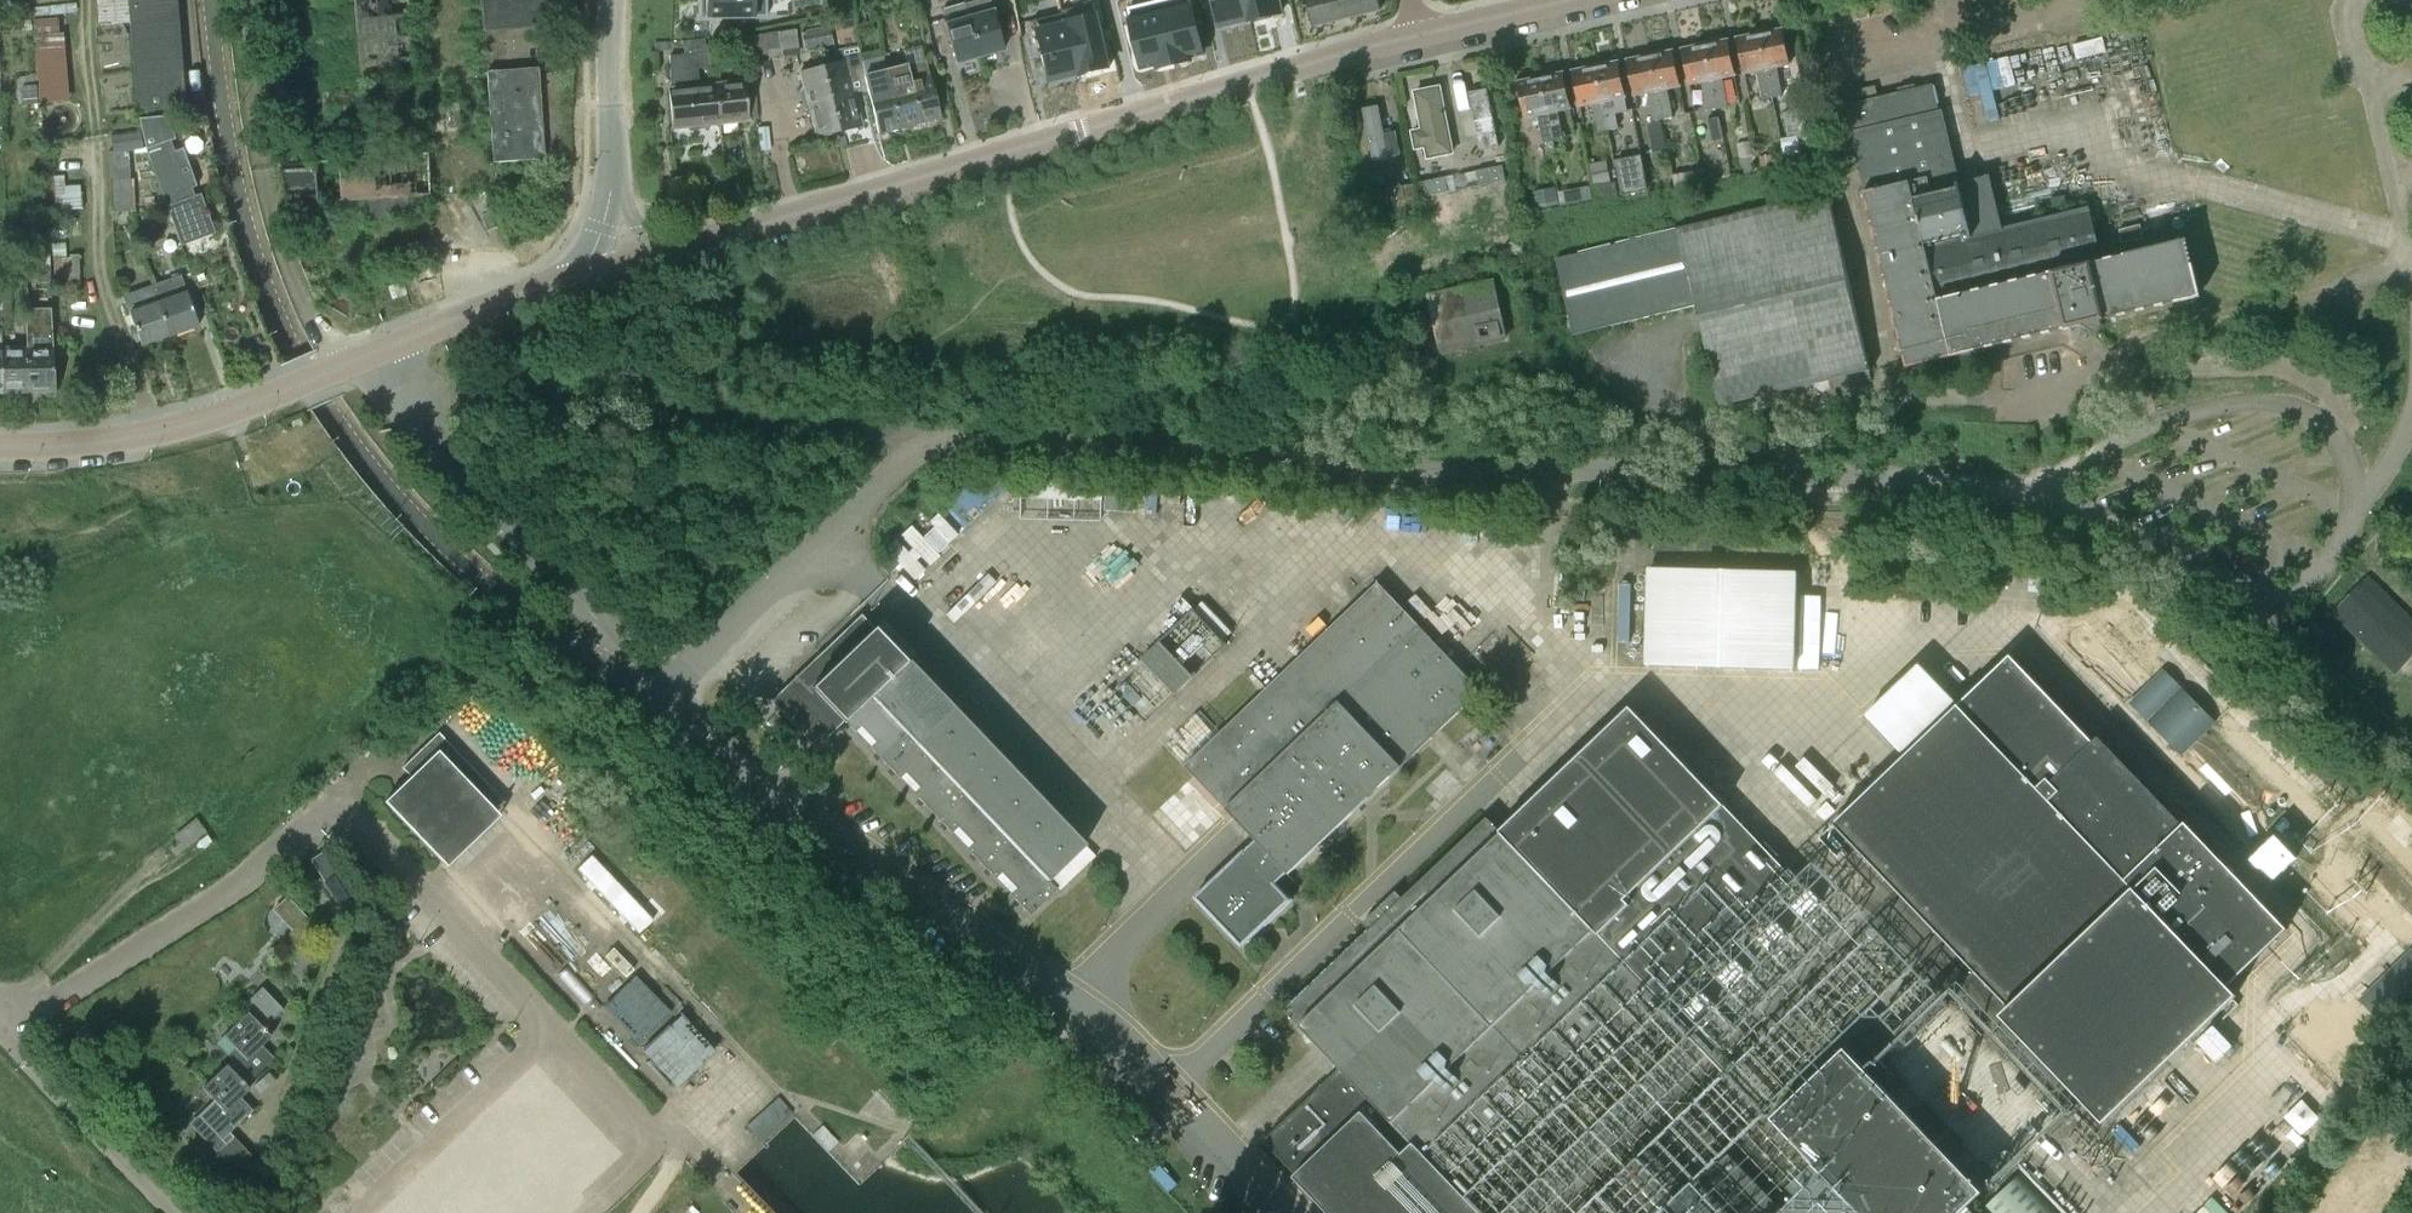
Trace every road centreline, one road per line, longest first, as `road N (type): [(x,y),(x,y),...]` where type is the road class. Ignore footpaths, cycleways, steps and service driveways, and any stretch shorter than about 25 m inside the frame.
road 1 (unclassified): [(659,683),(725,632),(927,437),(1451,474),(1763,471),(2042,491)]
road 2 (residential): [(1420,35),(668,251),(632,218),(612,180)]
road 3 (unclassified): [(659,683),(621,679),(491,590),(398,498),(324,404),(281,323),(244,220),(210,0)]
road 4 (unclassified): [(2411,744),(2290,637),(2279,617),(2171,552),(2042,491)]
road 5 (unclassified): [(659,683),(442,455),(383,349)]
road 6 (unclassified): [(348,365),(308,314),(273,223),(255,127),(247,0)]
road 7 (residential): [(0,446),(141,436),(348,365)]
road 8 (unclassified): [(170,1212),(23,1060),(0,1024)]
road 9 (residential): [(383,349),(585,273)]
road 10 (residential): [(611,0),(612,180)]
road 11 (residential): [(1420,35),(1562,0)]

